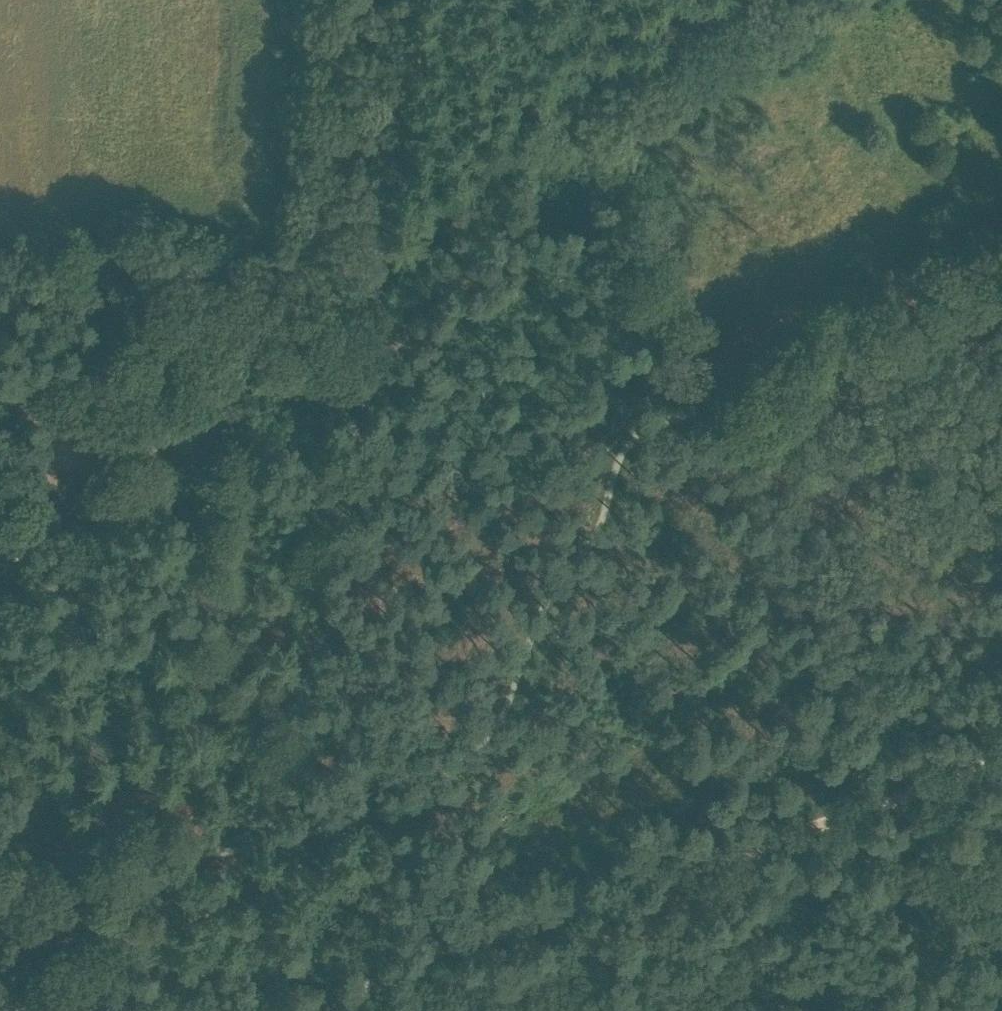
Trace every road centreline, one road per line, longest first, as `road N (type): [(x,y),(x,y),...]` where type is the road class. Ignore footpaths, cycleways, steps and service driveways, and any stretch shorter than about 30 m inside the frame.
road 1 (track): [(0,564),(85,493),(198,422),(280,336),(356,294),(375,270),(408,130),(421,0)]
road 2 (track): [(322,1010),(399,964),(1001,753)]

